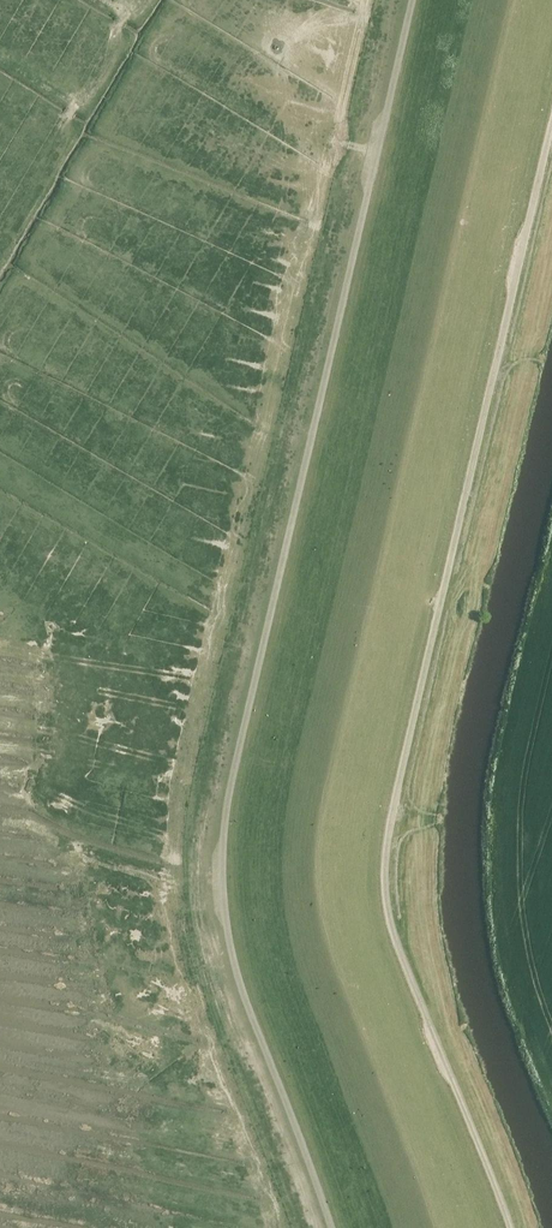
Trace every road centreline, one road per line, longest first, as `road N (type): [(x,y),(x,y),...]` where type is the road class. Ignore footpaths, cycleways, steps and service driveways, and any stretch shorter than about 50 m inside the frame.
road 1 (track): [(334,1227),(239,977),(220,849),(413,0)]
road 2 (track): [(551,126),(386,862),(400,945),(512,1227)]

